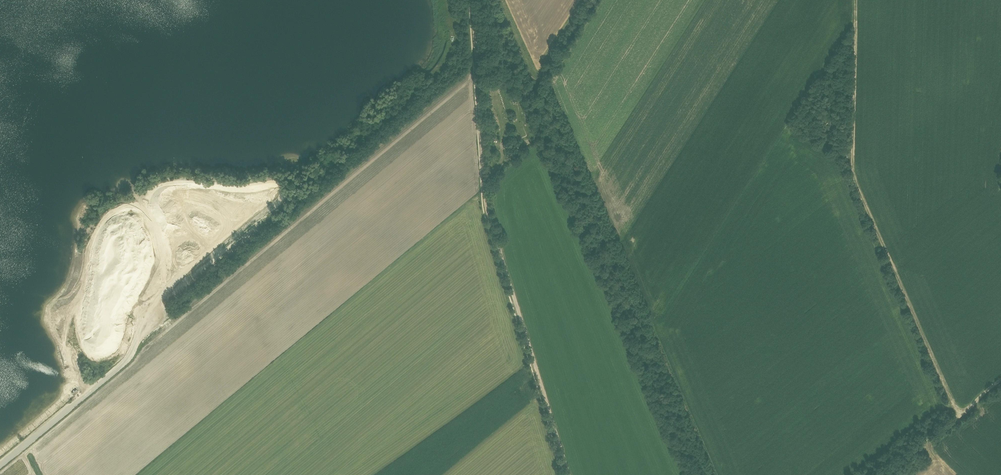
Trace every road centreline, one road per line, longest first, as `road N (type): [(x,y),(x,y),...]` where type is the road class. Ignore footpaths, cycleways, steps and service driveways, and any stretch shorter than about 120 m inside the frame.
road 1 (track): [(472,0),(484,195),(569,474)]
road 2 (track): [(855,0),(852,169),(961,416)]

